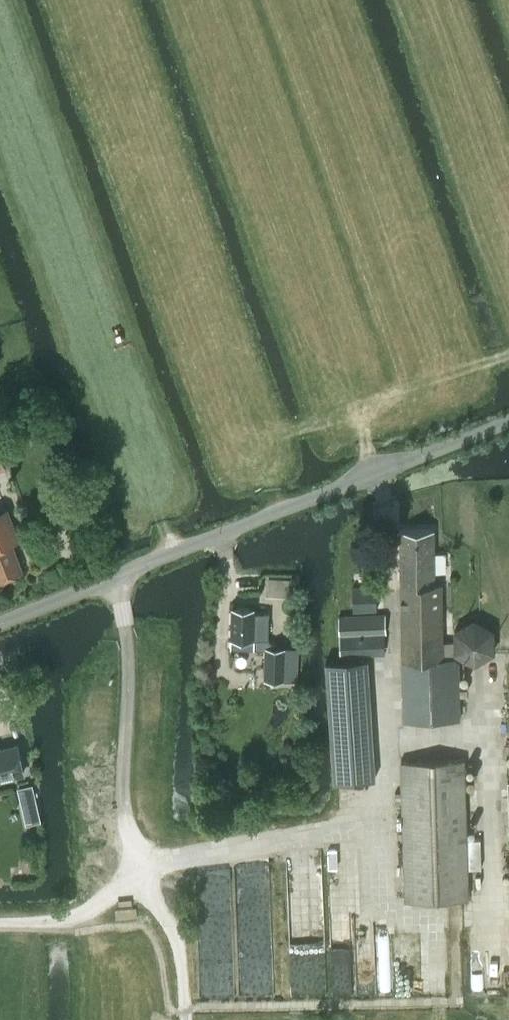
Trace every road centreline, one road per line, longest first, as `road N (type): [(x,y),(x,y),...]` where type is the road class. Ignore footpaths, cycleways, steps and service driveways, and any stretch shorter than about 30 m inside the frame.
road 1 (unclassified): [(0,620),(508,420)]
road 2 (track): [(187,1019),(173,931),(135,872)]

